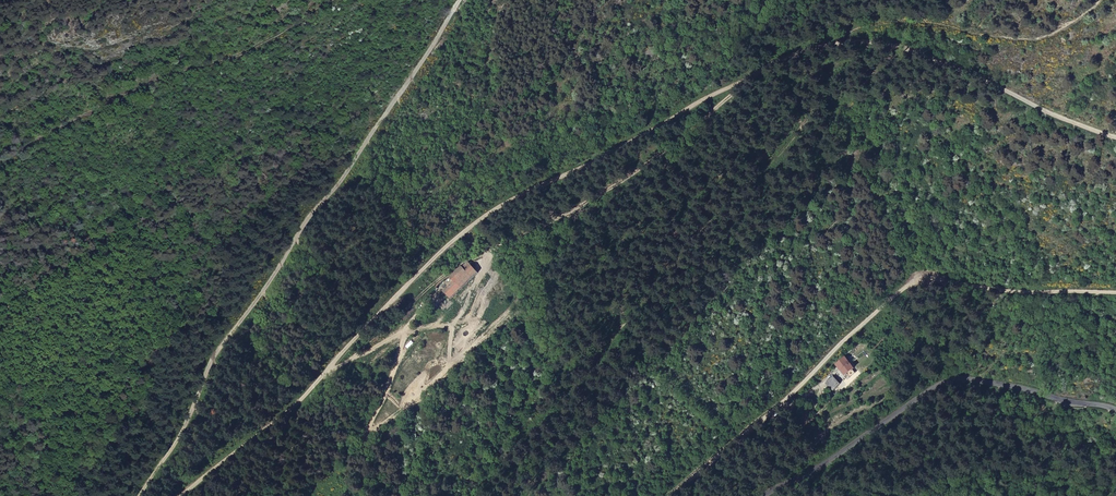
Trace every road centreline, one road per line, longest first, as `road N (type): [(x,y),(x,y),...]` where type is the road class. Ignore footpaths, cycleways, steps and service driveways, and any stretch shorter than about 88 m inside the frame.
road 1 (unclassified): [(184,495),(286,417),(459,236),(507,203),(784,62),(852,43),(911,50),(1115,137)]
road 2 (track): [(139,495),(185,439),(228,339),(342,192),(459,0)]
road 3 (unclassified): [(1115,292),(920,280),(870,313),(674,495)]
road 4 (secondary): [(1115,410),(954,381),(763,495)]

